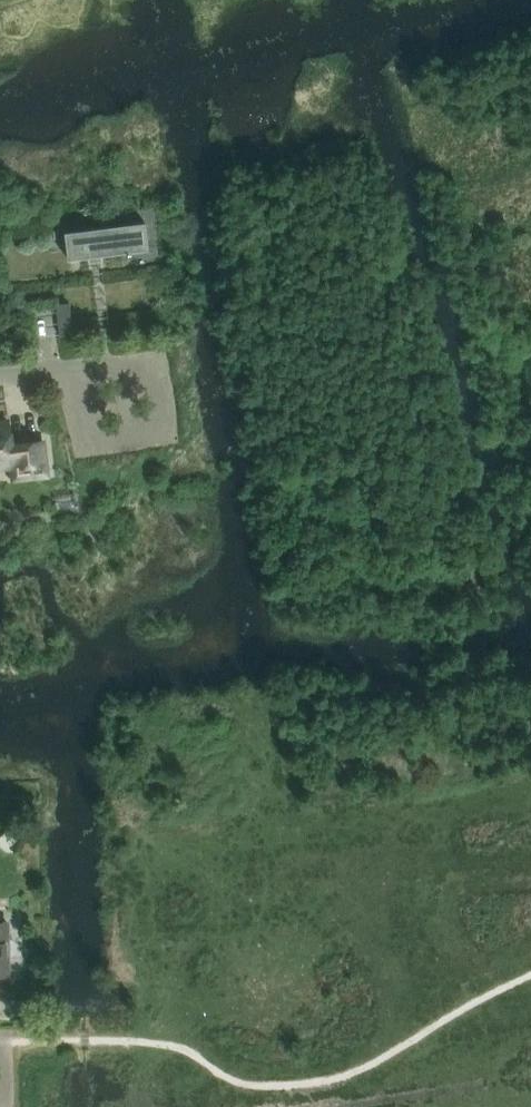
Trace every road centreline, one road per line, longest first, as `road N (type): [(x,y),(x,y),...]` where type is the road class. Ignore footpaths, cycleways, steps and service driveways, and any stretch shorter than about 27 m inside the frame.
road 1 (residential): [(0,377),(80,369),(120,391)]

